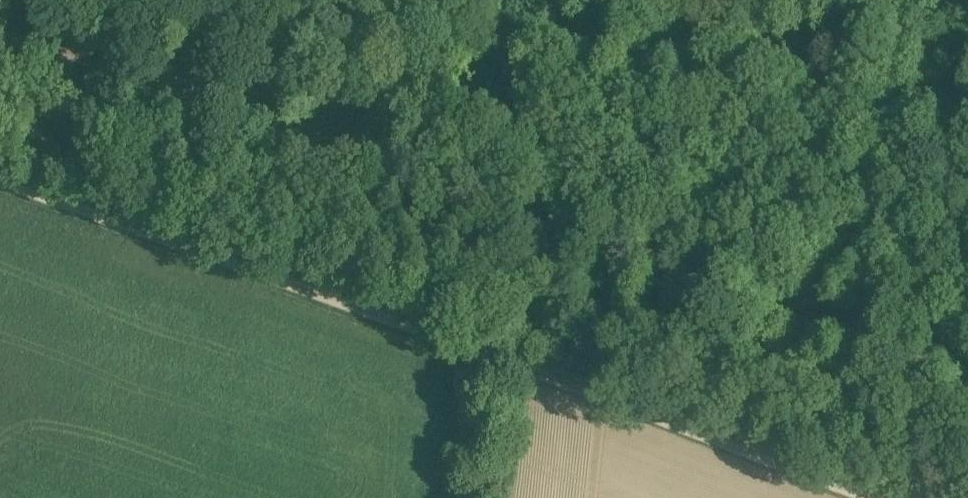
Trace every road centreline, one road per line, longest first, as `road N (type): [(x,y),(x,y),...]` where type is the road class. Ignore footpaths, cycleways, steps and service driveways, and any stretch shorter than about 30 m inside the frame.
road 1 (track): [(967,377),(0,24)]
road 2 (track): [(0,177),(895,497)]

